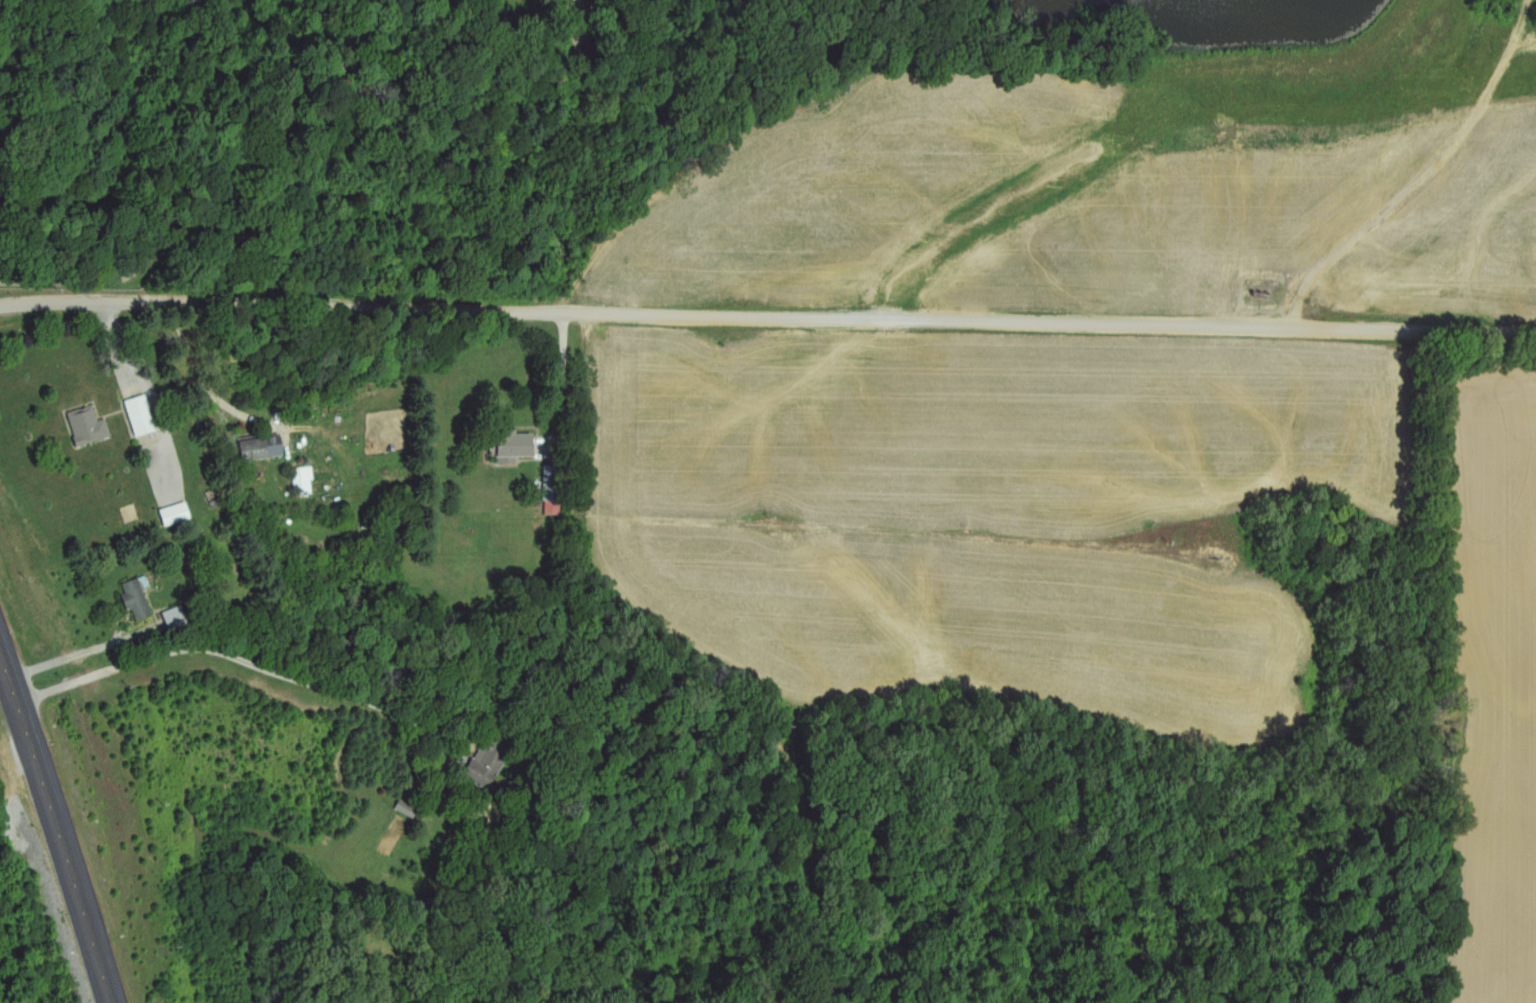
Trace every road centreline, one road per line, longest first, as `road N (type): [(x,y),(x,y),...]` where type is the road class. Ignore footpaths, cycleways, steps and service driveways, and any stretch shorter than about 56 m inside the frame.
road 1 (residential): [(1535,331),(107,301),(0,306)]
road 2 (primary): [(114,1002),(0,650)]

